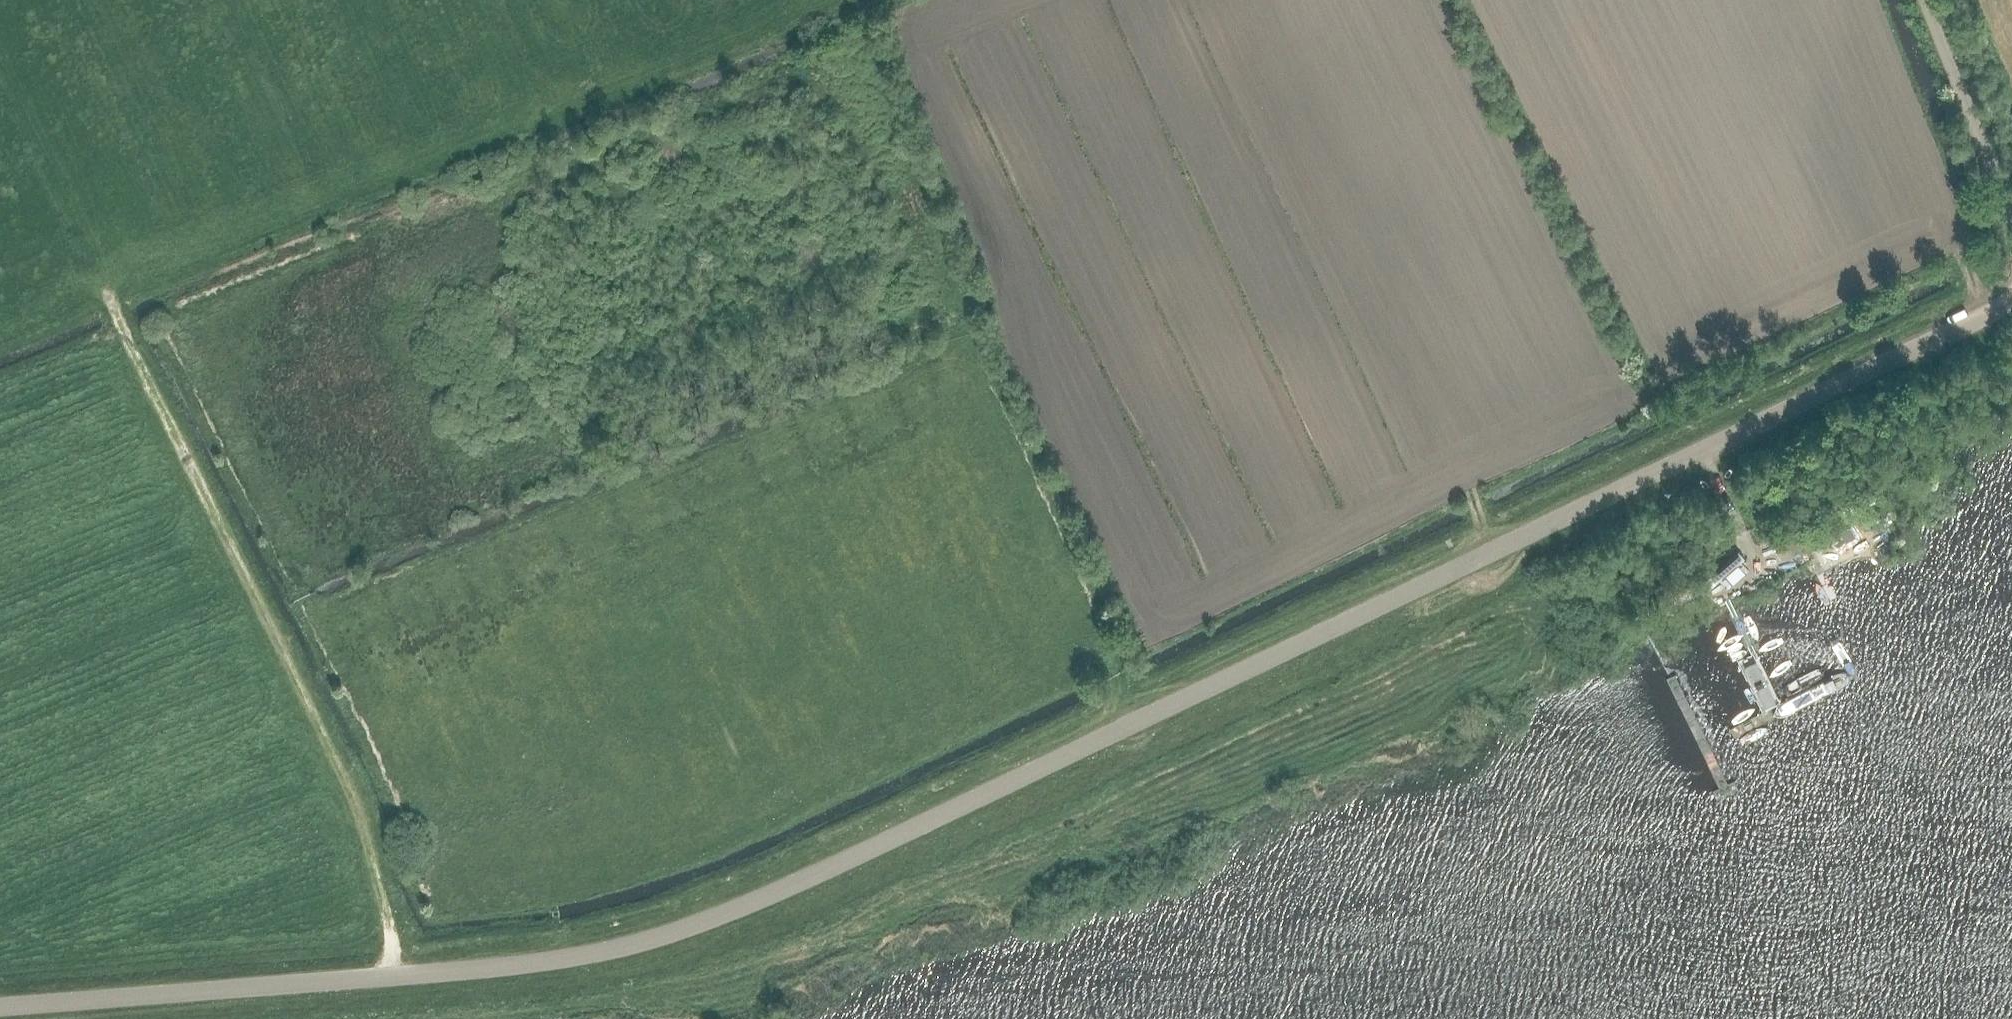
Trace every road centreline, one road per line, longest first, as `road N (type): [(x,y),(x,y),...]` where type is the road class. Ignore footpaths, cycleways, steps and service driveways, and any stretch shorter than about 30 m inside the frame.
road 1 (unclassified): [(0,1005),(569,960),(700,924),(1981,316),(2011,294)]
road 2 (unclassified): [(2011,215),(1924,0)]

